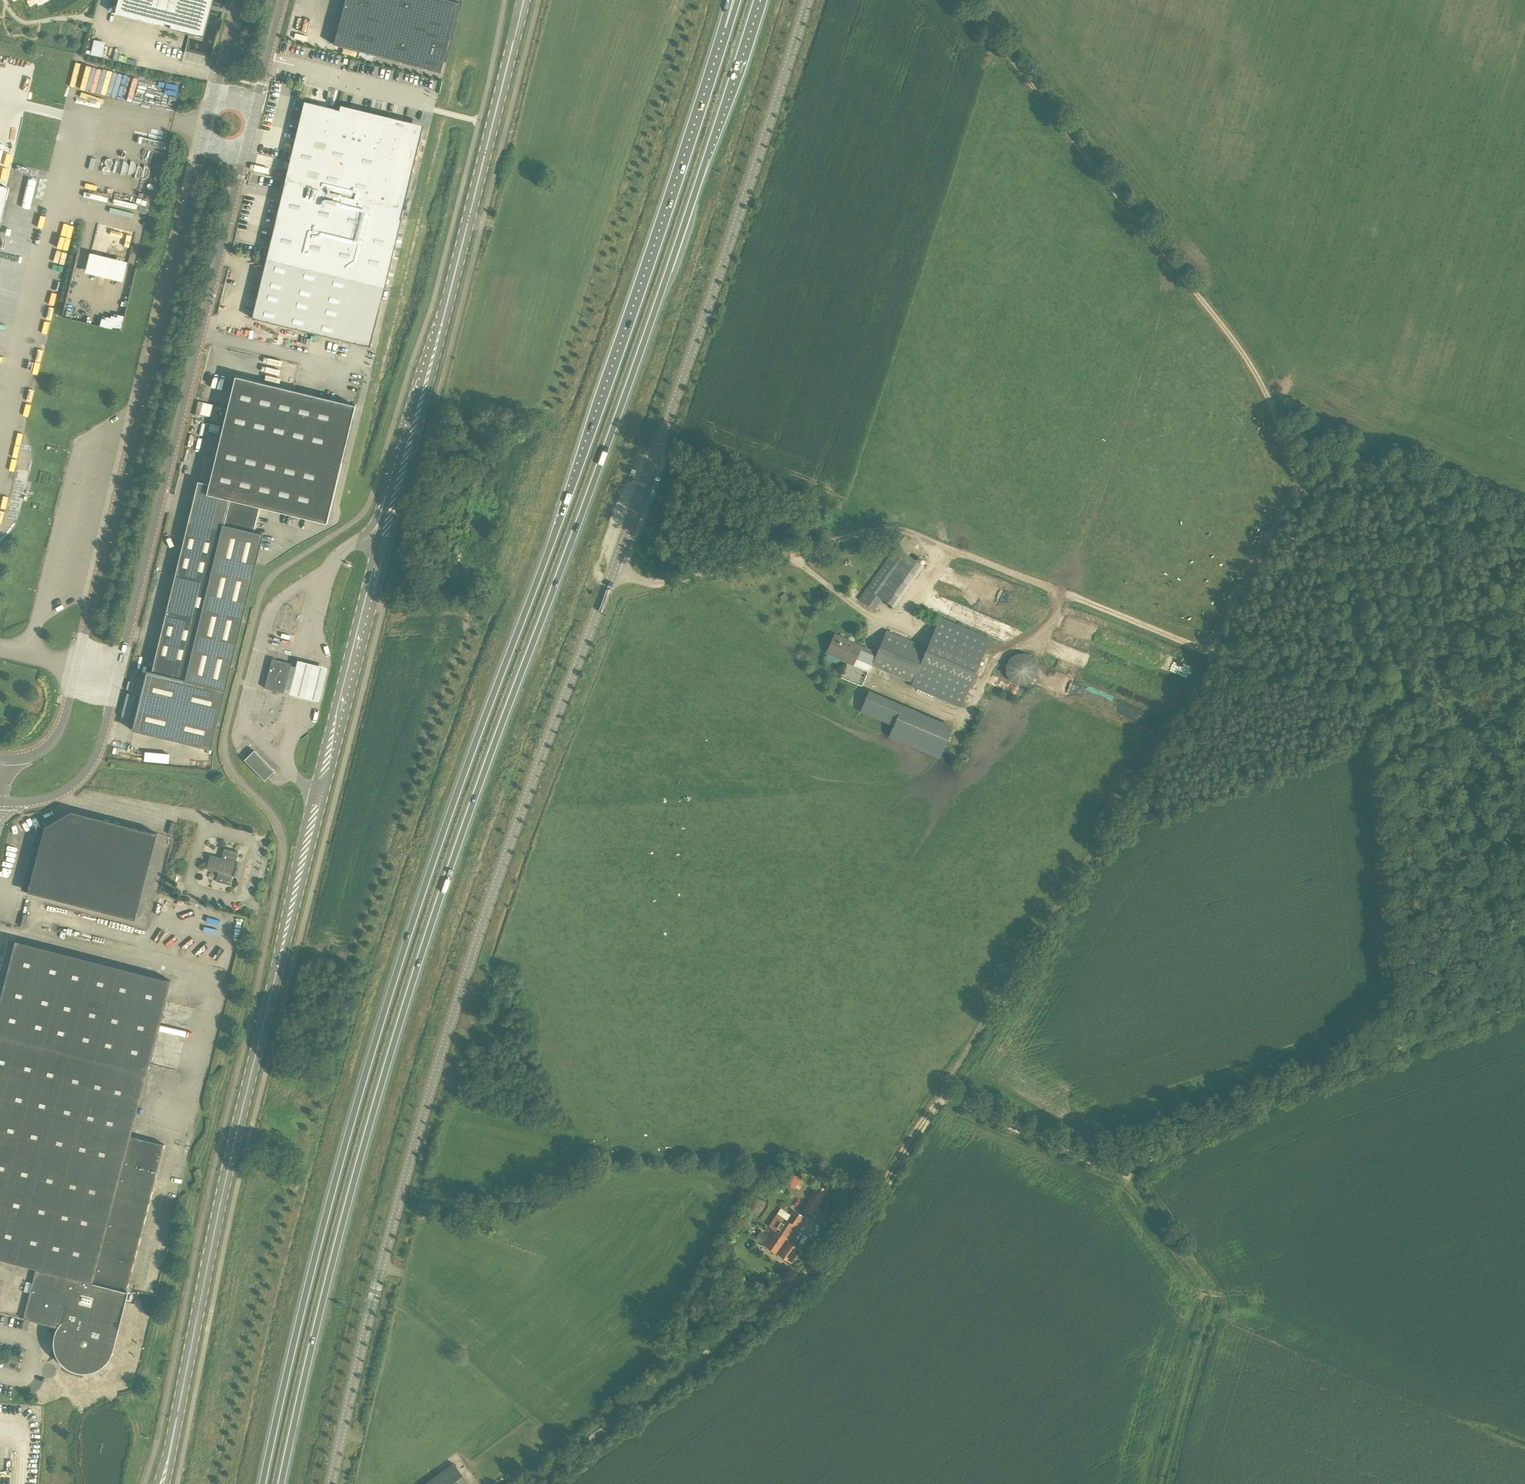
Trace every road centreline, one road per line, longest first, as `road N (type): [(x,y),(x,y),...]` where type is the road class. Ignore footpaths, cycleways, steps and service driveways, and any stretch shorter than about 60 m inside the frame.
road 1 (trunk): [(281,1483),(395,1040),(684,236),(758,0)]
road 2 (secondary): [(808,0),(708,305),(472,957),(392,1227),(332,1483)]
road 3 (trunk): [(726,30),(578,471),(419,898),(372,1050),(262,1483)]
road 4 (tertiary): [(162,1483),(320,789),(523,0)]
road 5 (track): [(1388,702),(1259,378),(964,0)]
road 6 (unclassified): [(0,803),(61,793),(98,749),(244,151)]
road 7 (unclassified): [(203,142),(60,729),(41,751),(7,761)]
road 8 (track): [(612,572),(660,584),(896,531),(1215,652)]
road 9 (track): [(530,1483),(834,1255),(933,1107)]
road 10 (track): [(933,1107),(1215,652)]
road 11 (track): [(1524,1000),(1323,1074),(1121,1170)]
road 12 (track): [(1121,1170),(1211,1290),(1160,1483)]
road 13 (track): [(1524,940),(1441,839),(1388,702)]
road 14 (track): [(933,1107),(965,1101),(1121,1170)]
road 15 (track): [(1215,652),(1302,477)]
road 16 (track): [(1215,652),(1371,709),(1388,702)]

